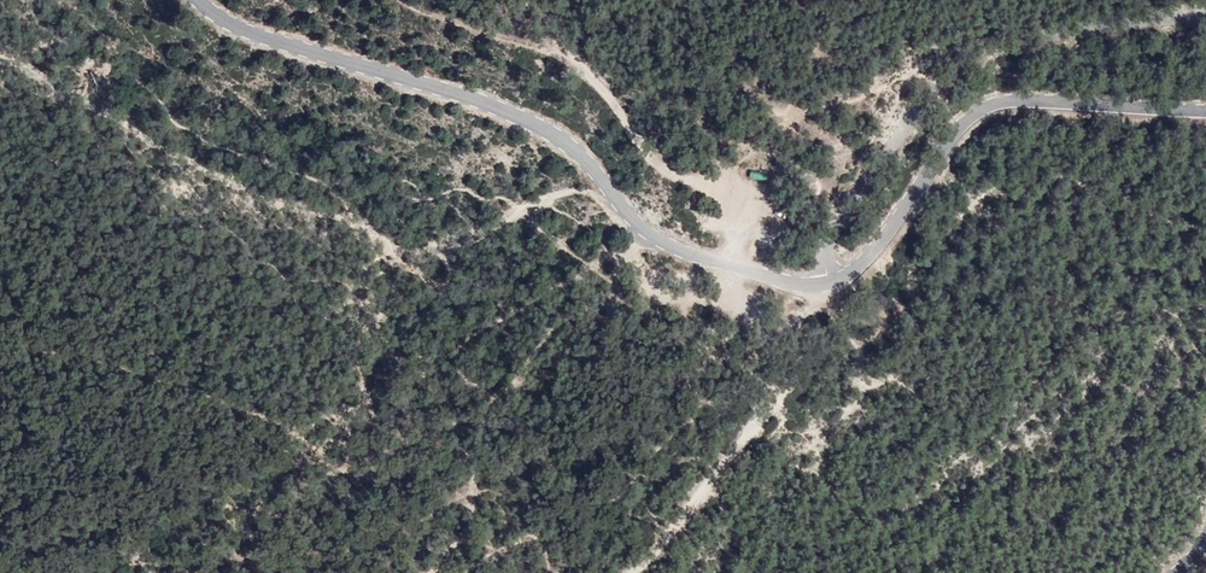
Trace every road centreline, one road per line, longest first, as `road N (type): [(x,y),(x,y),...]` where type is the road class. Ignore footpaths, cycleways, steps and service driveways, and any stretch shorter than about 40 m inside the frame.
road 1 (track): [(0,47),(258,206),(295,217),(367,221),(397,243),(417,243),(531,205),(649,233)]
road 2 (tertiary): [(198,0),(271,39),(476,98),(537,124),(584,157),(633,217),(667,243),(782,280),(826,284)]
road 3 (unclassified): [(826,284),(826,266),(863,187),(941,82),(987,49),(1205,5)]
road 4 (tertiary): [(826,284),(866,258),(950,138),(985,106),(1052,99),(1205,110)]
road 5 (track): [(733,266),(733,201),(657,165),(529,0)]
road 6 (track): [(627,572),(789,376),(826,284)]

